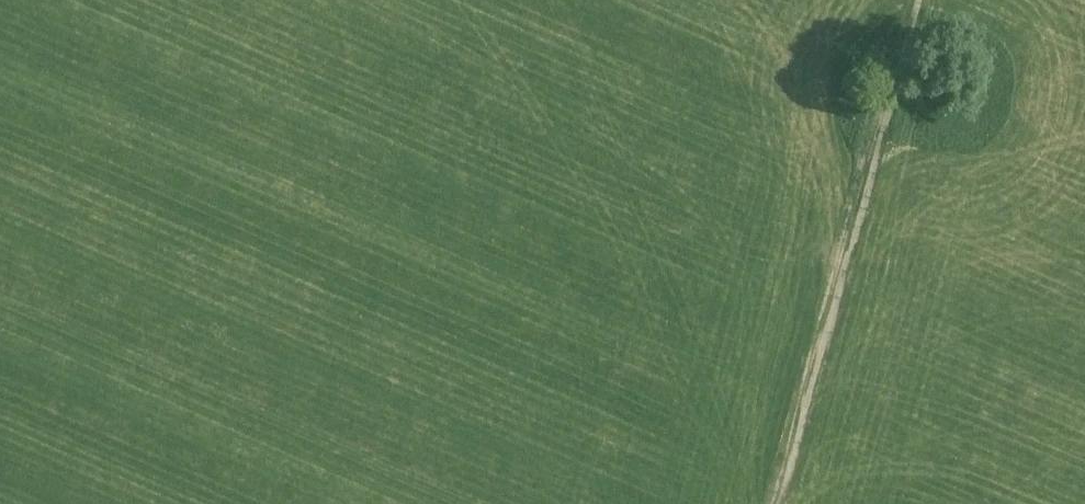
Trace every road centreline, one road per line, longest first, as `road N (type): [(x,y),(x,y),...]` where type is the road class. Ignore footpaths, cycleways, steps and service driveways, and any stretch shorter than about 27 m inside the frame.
road 1 (track): [(770,503),(911,0)]

